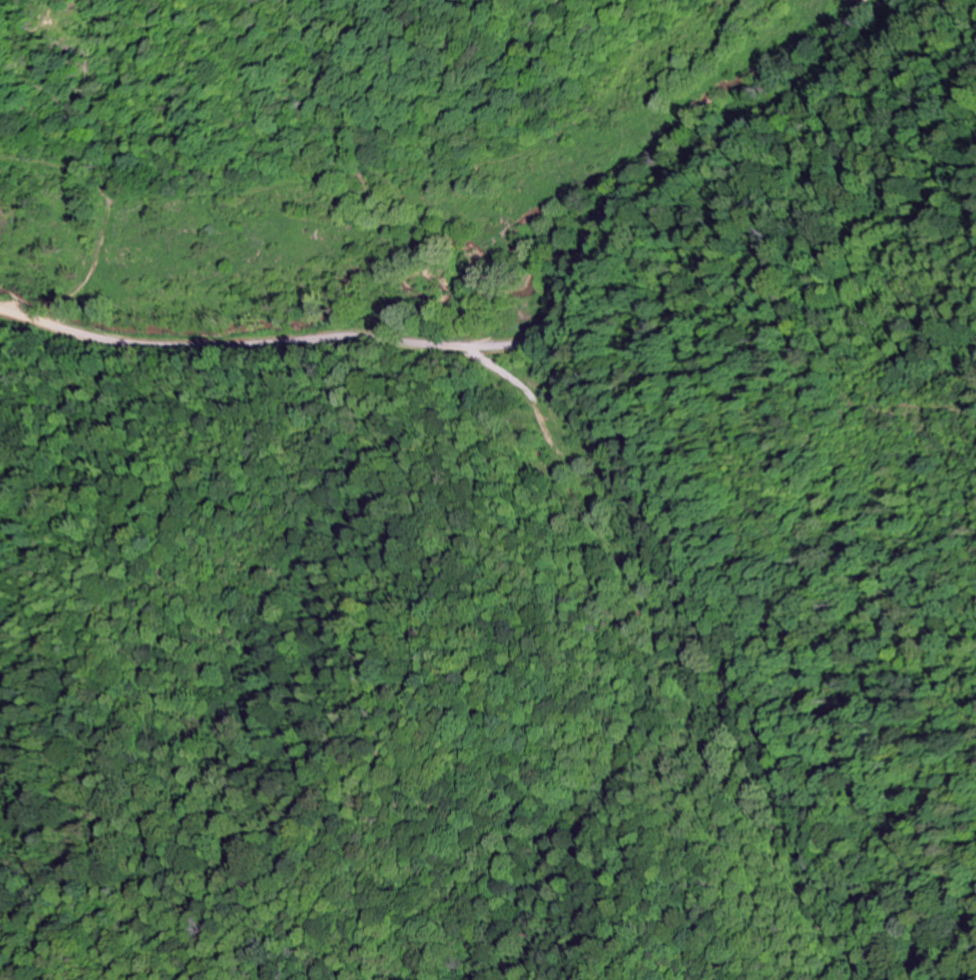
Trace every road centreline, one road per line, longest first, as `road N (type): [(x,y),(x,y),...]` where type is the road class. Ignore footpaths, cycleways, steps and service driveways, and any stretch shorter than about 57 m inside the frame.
road 1 (residential): [(0,312),(134,345),(346,336),(441,345),(524,340),(553,314),(591,229),(610,206),(705,153),(930,0)]

